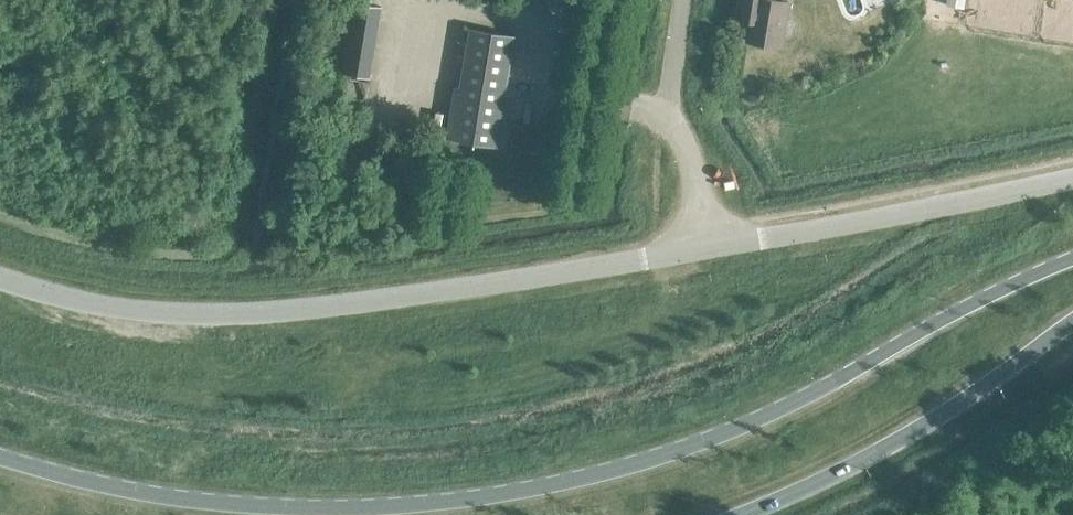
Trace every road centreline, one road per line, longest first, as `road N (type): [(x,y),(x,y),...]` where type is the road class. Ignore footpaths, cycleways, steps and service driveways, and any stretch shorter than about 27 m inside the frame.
road 1 (secondary): [(1072,256),(780,408),(631,465),(549,484),(460,500),(278,507),(106,485),(0,457)]
road 2 (unclassified): [(0,280),(127,313),(269,317),(713,245),(667,103),(684,0)]
road 3 (secondary): [(740,514),(879,452),(1072,324)]

